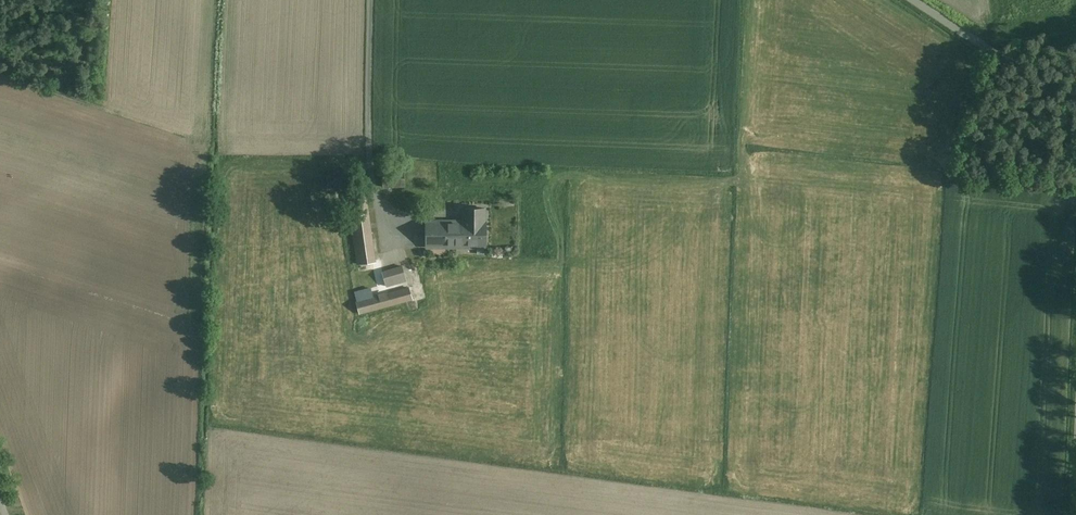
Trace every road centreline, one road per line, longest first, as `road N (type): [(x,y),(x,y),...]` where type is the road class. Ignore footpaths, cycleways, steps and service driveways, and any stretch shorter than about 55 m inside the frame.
road 1 (unclassified): [(1075,104),(916,0)]

